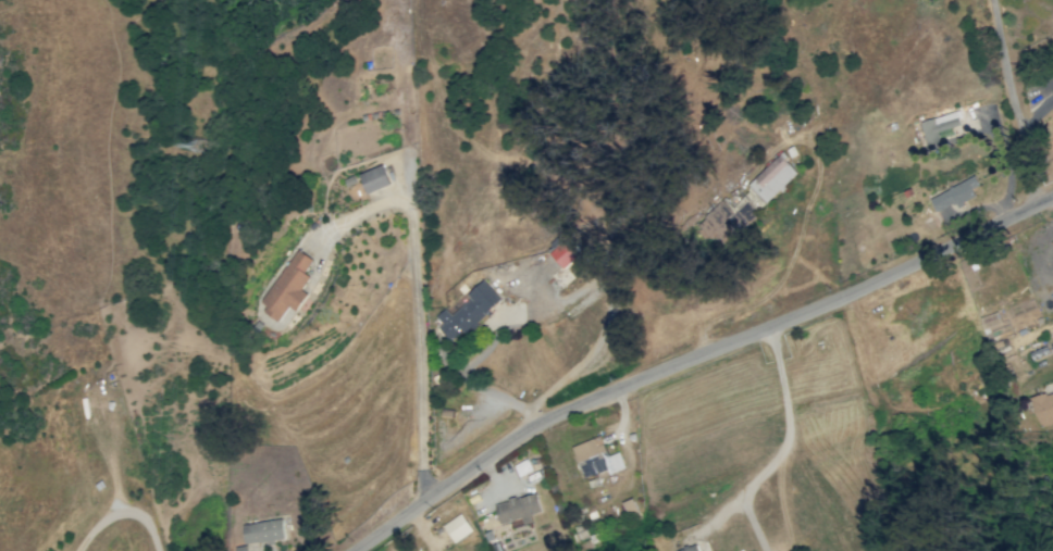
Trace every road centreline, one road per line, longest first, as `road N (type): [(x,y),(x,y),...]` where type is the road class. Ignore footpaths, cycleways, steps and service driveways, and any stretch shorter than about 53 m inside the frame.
road 1 (tertiary): [(363,550),(547,421),(859,296),(1052,199)]

